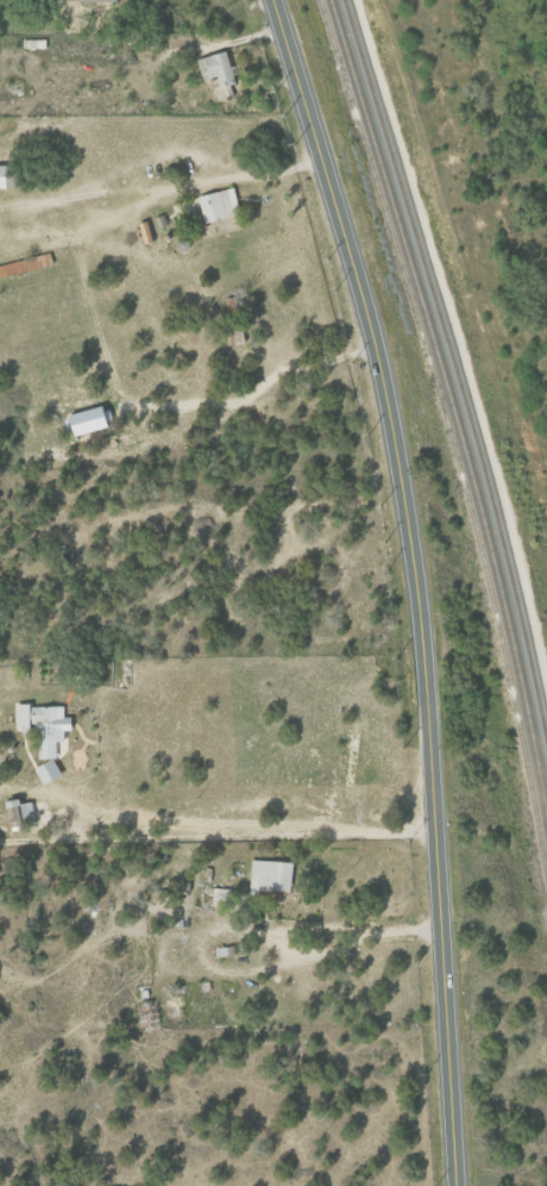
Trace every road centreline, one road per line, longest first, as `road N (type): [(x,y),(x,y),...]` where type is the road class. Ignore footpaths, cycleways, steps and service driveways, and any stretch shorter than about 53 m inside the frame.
road 1 (tertiary): [(275,0),(378,354),(419,582),(457,1185)]

